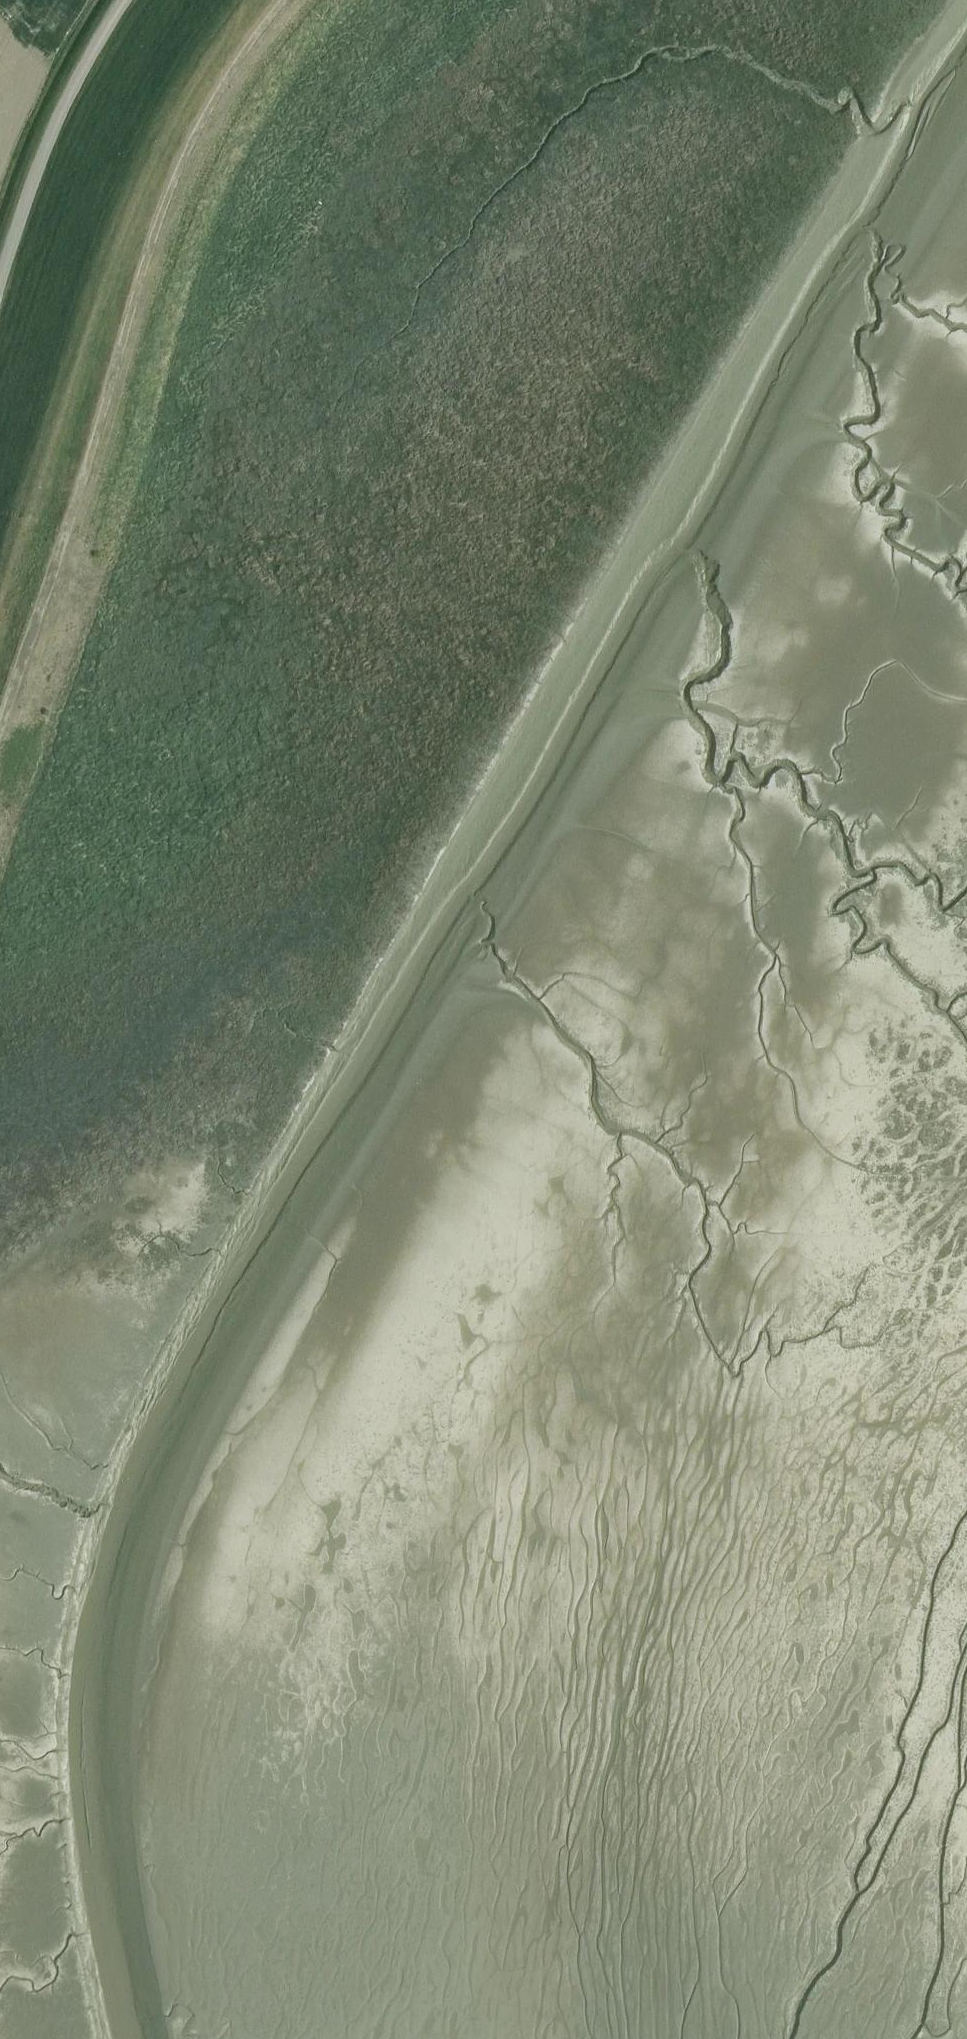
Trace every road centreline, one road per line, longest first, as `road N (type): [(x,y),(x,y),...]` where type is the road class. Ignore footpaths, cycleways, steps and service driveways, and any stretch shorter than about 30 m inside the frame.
road 1 (track): [(283,0),(190,145),(158,223),(0,727)]
road 2 (unclassified): [(0,280),(54,127),(123,0)]

